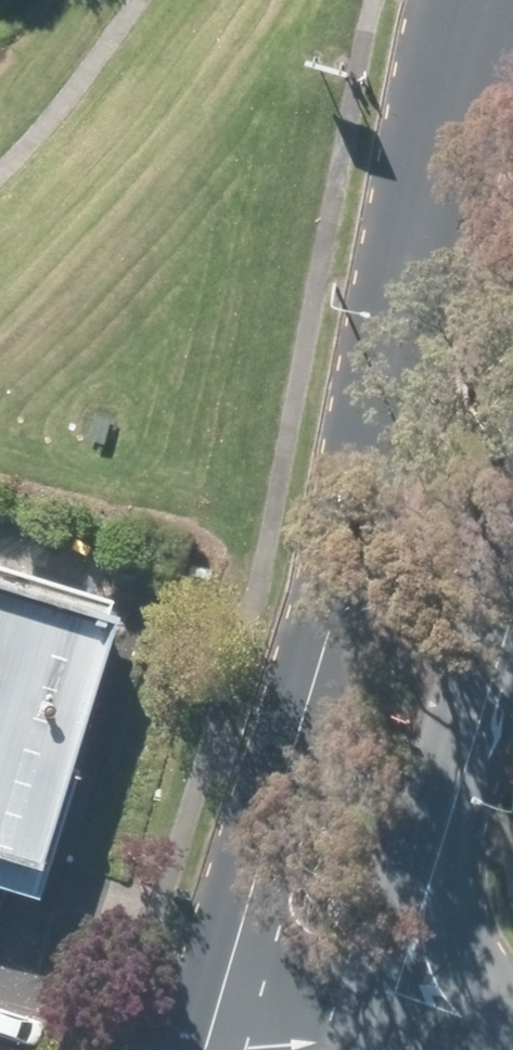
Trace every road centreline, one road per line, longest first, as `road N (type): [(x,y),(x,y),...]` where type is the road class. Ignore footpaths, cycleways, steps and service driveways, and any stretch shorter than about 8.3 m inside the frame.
road 1 (secondary): [(203,964),(289,814),(512,81)]
road 2 (secondary): [(512,500),(399,840),(407,943)]
road 3 (secondary): [(203,964),(226,946),(285,926),(347,924),(407,943)]

